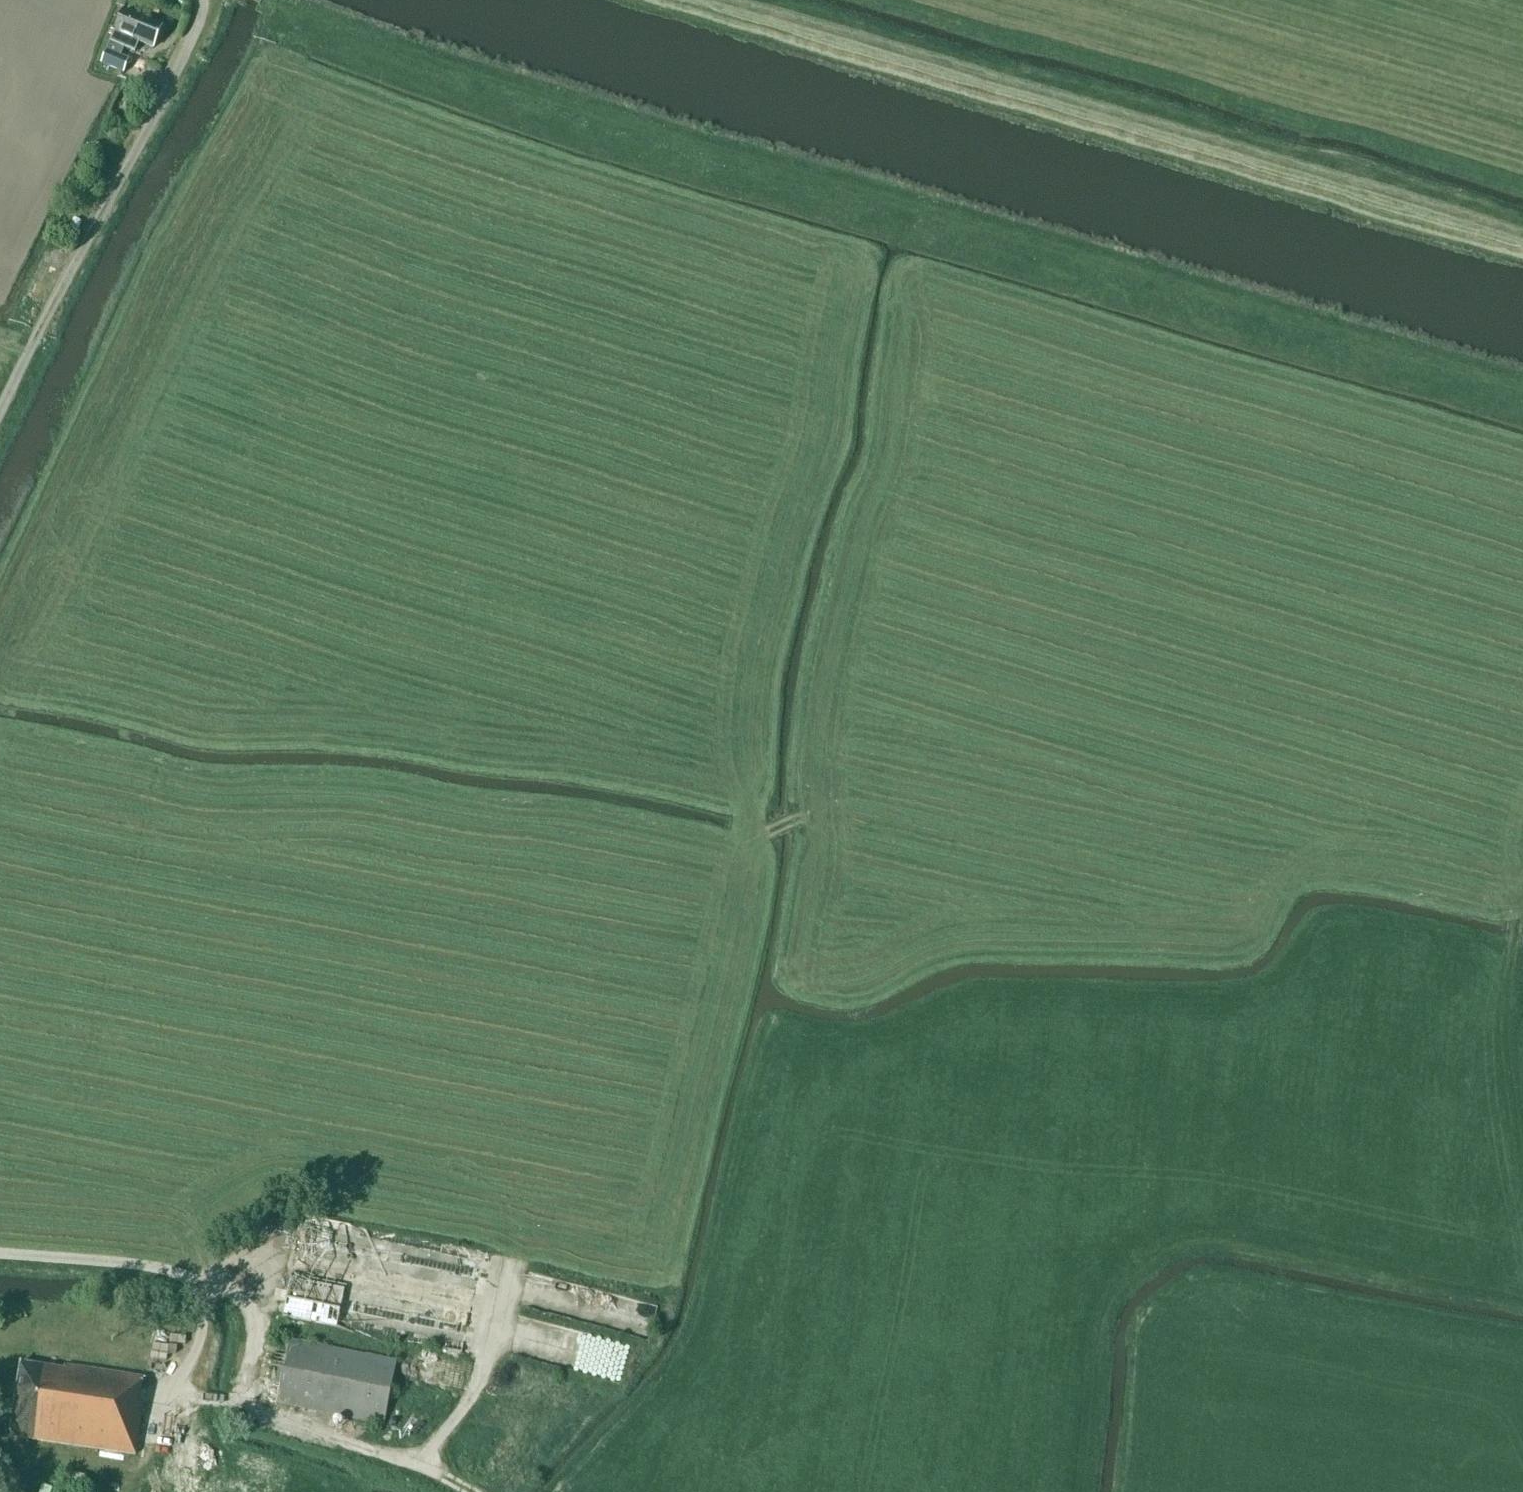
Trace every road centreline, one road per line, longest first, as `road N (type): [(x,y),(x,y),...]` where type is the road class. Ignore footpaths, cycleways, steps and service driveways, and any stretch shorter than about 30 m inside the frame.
road 1 (unclassified): [(198,0),(199,13),(166,85),(0,411)]
road 2 (unclassified): [(210,1282),(0,1255)]

